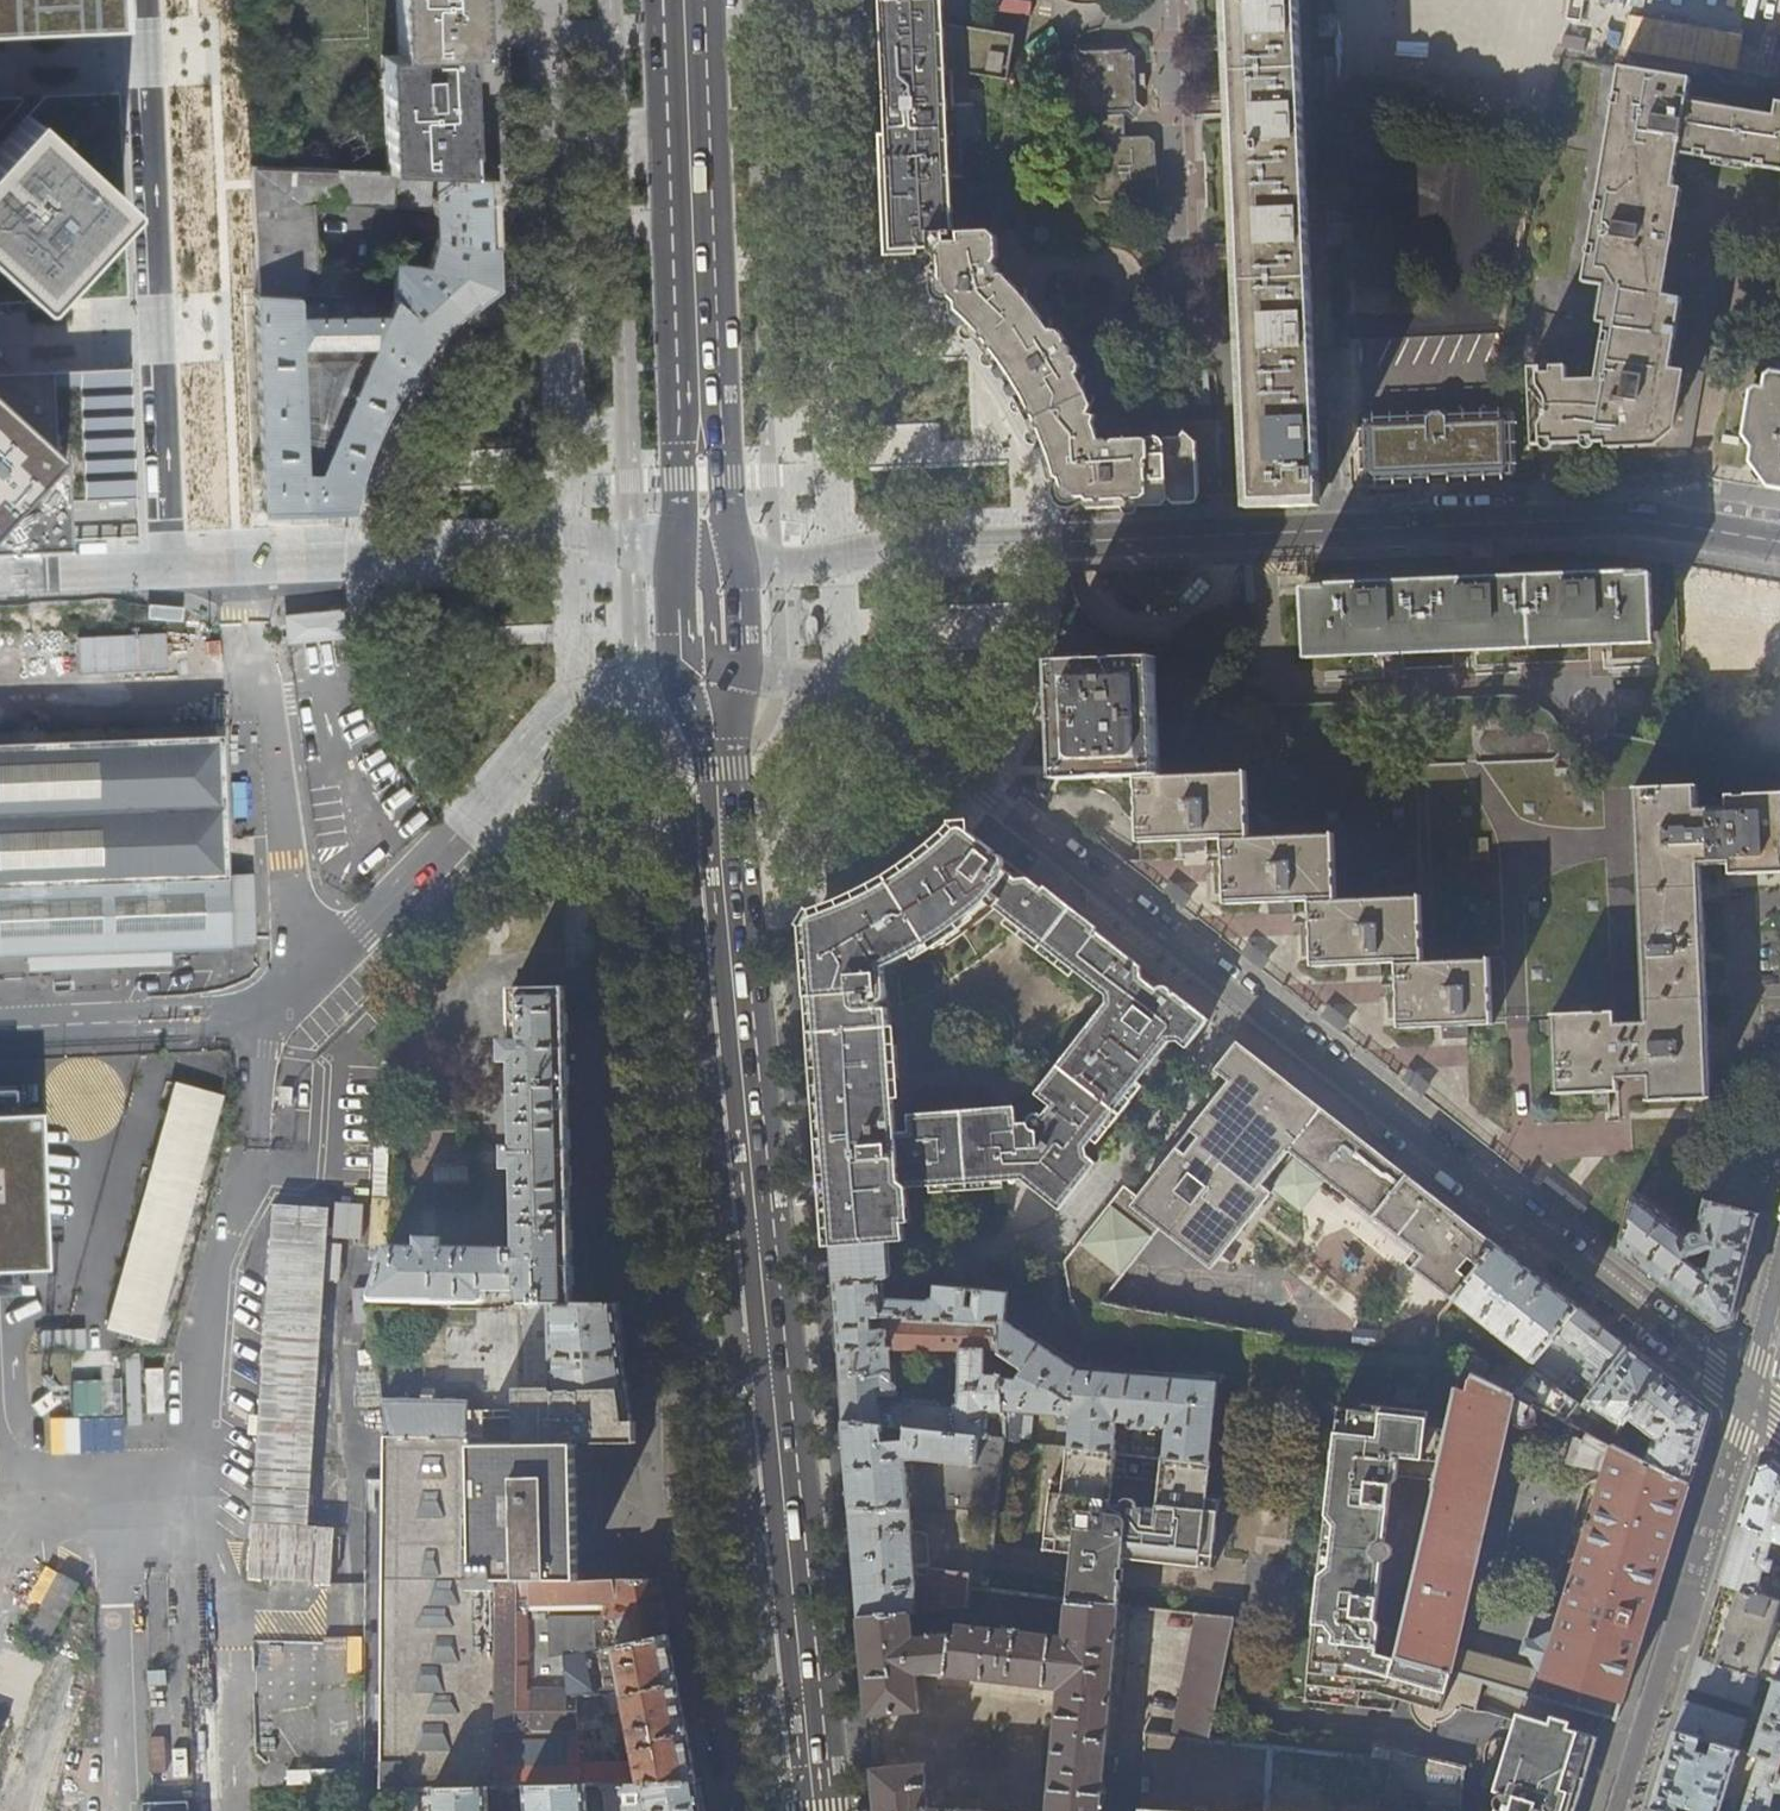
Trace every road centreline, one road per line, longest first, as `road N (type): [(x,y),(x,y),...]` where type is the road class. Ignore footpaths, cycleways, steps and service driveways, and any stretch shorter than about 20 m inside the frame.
road 1 (residential): [(724,678),(829,689),(982,791),(1743,1397)]
road 2 (primary): [(814,1810),(716,775),(724,678)]
road 3 (residential): [(719,564),(1627,518),(1779,542)]
road 4 (residential): [(171,568),(144,0)]
road 5 (primary): [(680,0),(701,480)]
road 6 (residential): [(1743,1397),(1618,1810)]
road 7 (residential): [(677,554),(617,545),(275,563)]
road 8 (residential): [(171,568),(0,576)]
road 9 (residential): [(1779,1266),(1743,1397)]
road 10 (residential): [(723,651),(711,561),(677,554)]

